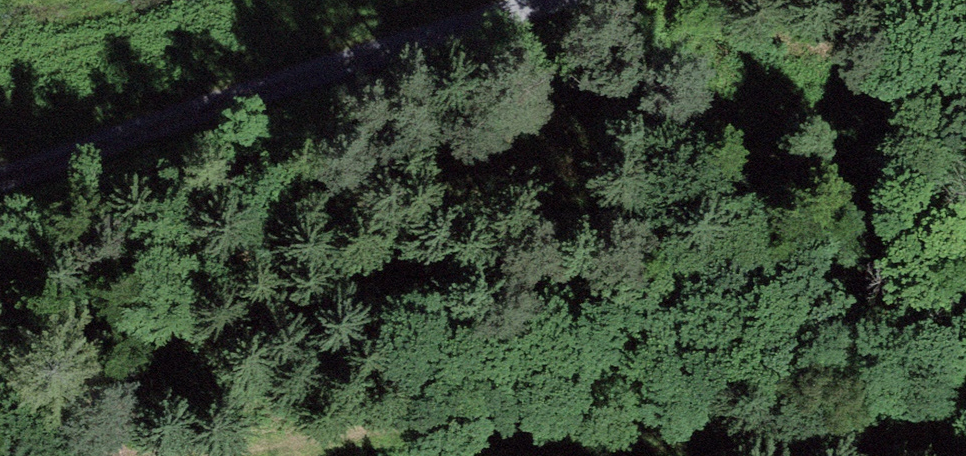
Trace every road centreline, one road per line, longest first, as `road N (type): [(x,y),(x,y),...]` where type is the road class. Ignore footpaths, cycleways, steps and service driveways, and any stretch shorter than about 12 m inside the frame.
road 1 (track): [(0,194),(263,92),(544,0)]

